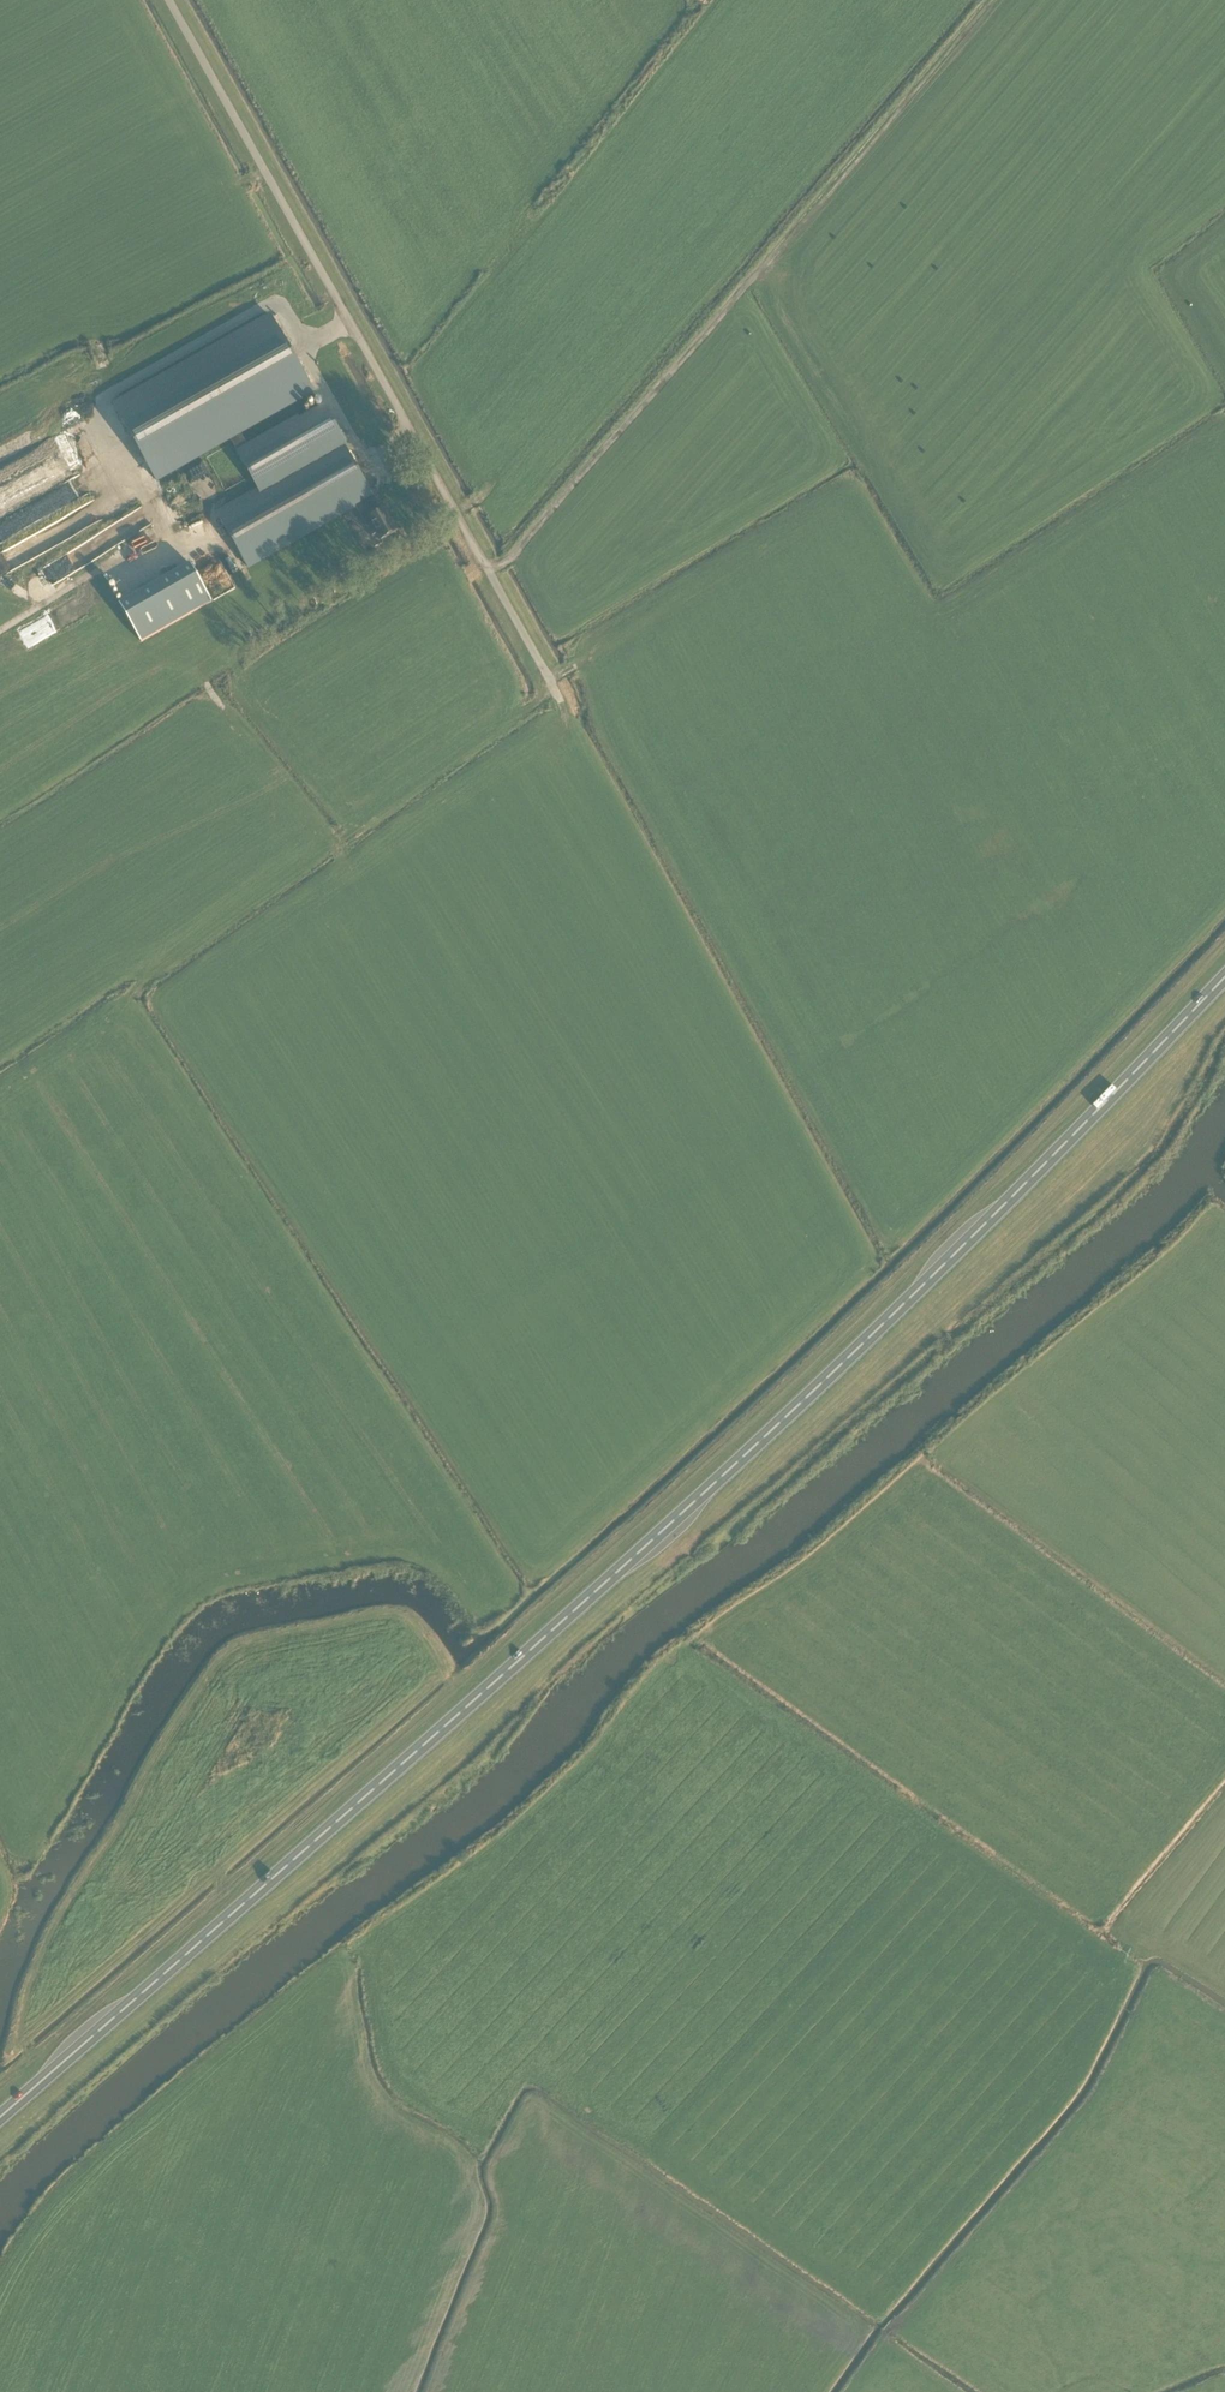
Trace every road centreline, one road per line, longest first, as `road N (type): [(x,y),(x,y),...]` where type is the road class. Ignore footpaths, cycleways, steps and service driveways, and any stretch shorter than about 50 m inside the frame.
road 1 (trunk): [(0,2118),(810,1394),(960,1252),(1224,976)]
road 2 (unclassified): [(541,684),(164,0)]

